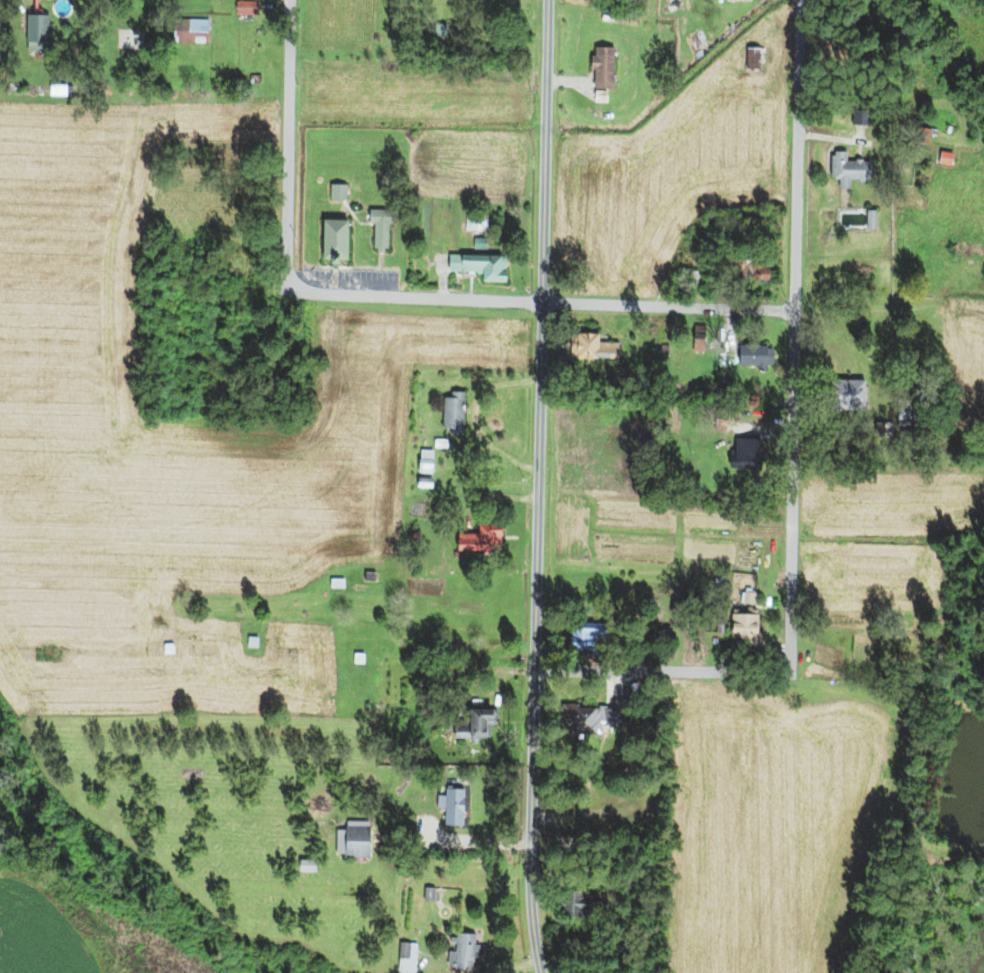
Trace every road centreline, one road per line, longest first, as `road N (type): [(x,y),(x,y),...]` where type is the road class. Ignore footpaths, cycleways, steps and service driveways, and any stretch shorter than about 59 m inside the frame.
road 1 (residential): [(788,670),(803,0)]
road 2 (residential): [(535,670),(549,0)]
road 3 (residential): [(797,311),(320,294),(291,285)]
road 4 (residential): [(541,972),(531,845),(535,670)]
road 5 (residential): [(291,285),(292,0)]
road 6 (residential): [(535,670),(788,670)]

